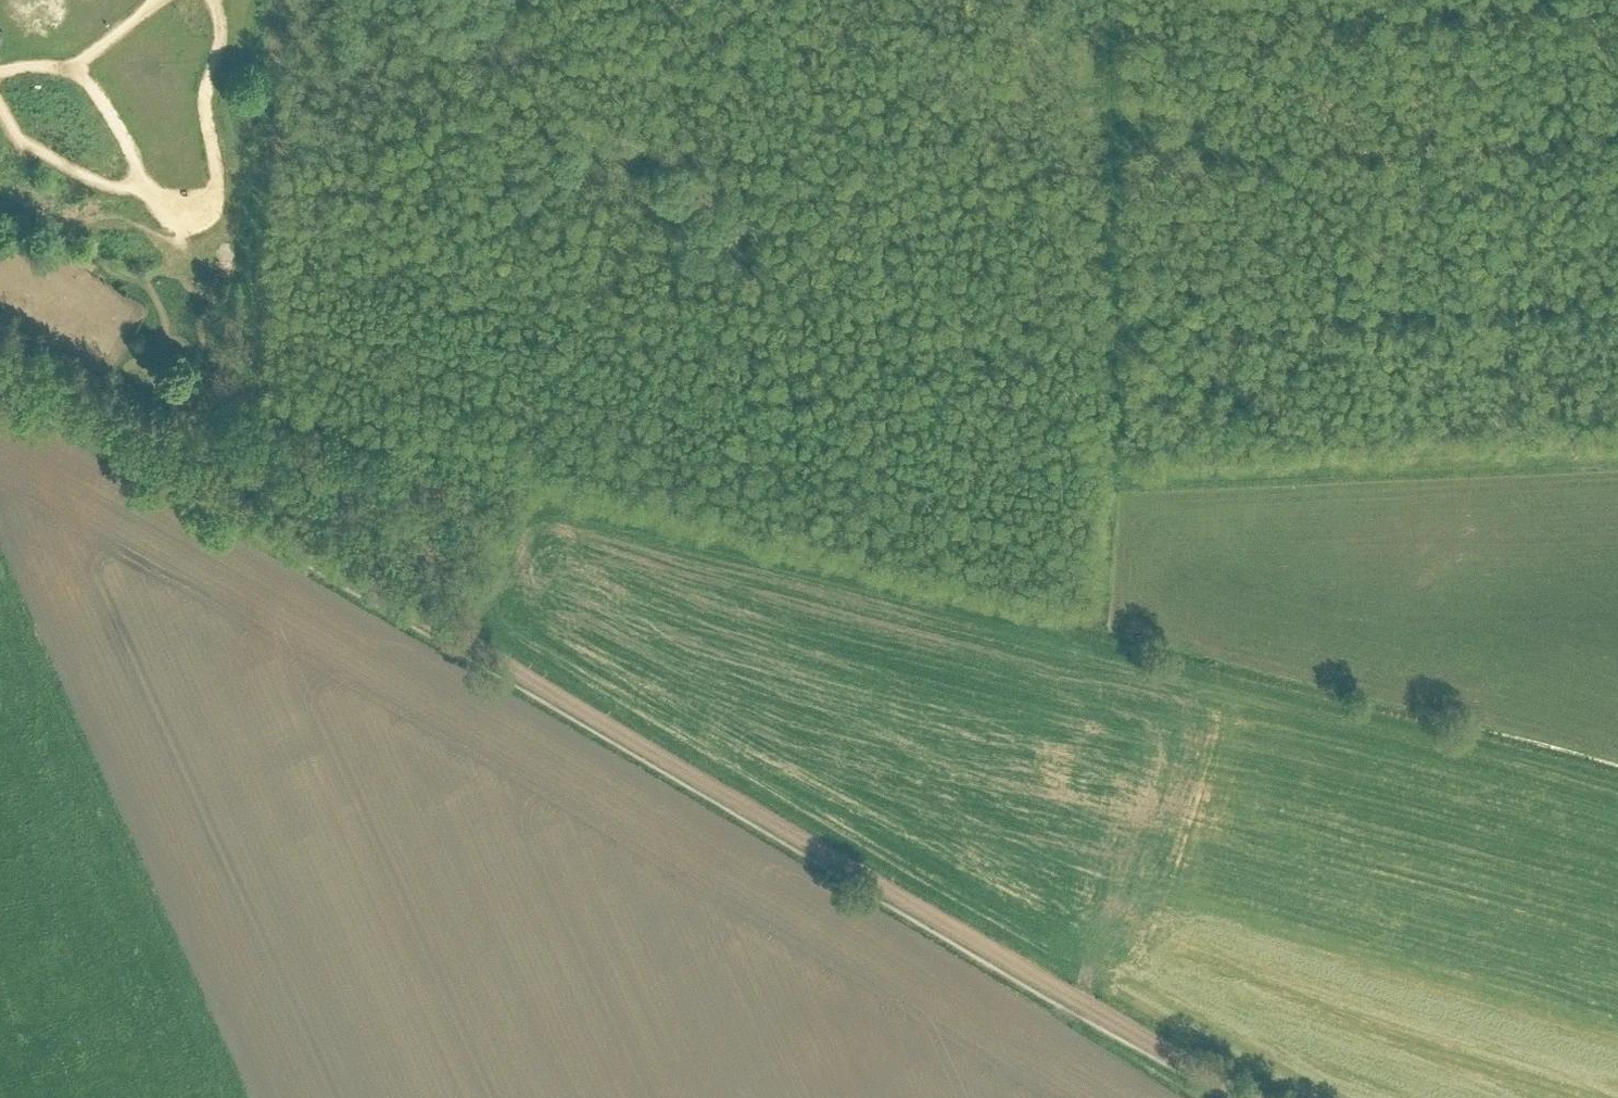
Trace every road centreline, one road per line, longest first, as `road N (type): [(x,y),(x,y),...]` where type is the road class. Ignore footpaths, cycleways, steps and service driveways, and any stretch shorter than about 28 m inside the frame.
road 1 (track): [(1251,1097),(0,368)]
road 2 (track): [(1617,452),(1109,467)]

